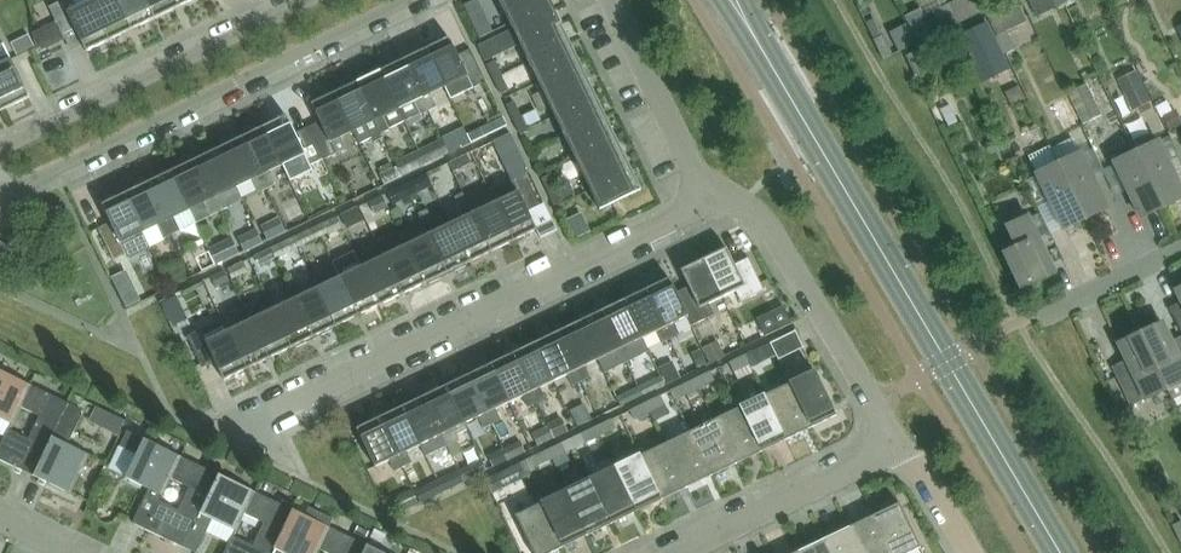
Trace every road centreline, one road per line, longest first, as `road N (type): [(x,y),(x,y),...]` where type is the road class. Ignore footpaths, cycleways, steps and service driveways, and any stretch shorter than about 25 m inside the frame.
road 1 (tertiary): [(1058,552),(747,28)]
road 2 (residential): [(253,428),(712,185)]
road 3 (unclassified): [(0,202),(409,0)]
road 4 (unclassified): [(303,0),(0,137)]
road 5 (residential): [(901,439),(771,226),(712,185)]
road 6 (residential): [(659,552),(901,439)]
road 7 (residential): [(712,185),(687,149),(618,0)]
road 8 (residential): [(1055,311),(1180,251)]
road 9 (unclassified): [(901,439),(961,552)]

